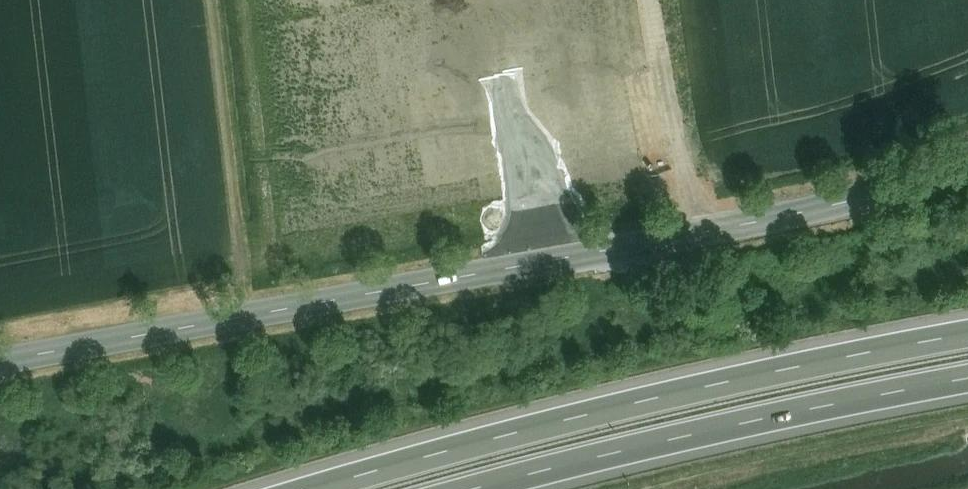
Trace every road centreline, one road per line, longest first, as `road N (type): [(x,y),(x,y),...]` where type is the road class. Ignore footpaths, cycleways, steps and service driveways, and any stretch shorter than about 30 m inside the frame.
road 1 (tertiary): [(0,361),(793,213),(967,155)]
road 2 (motorway): [(967,334),(640,403),(314,488)]
road 3 (motorway): [(473,488),(967,378)]

